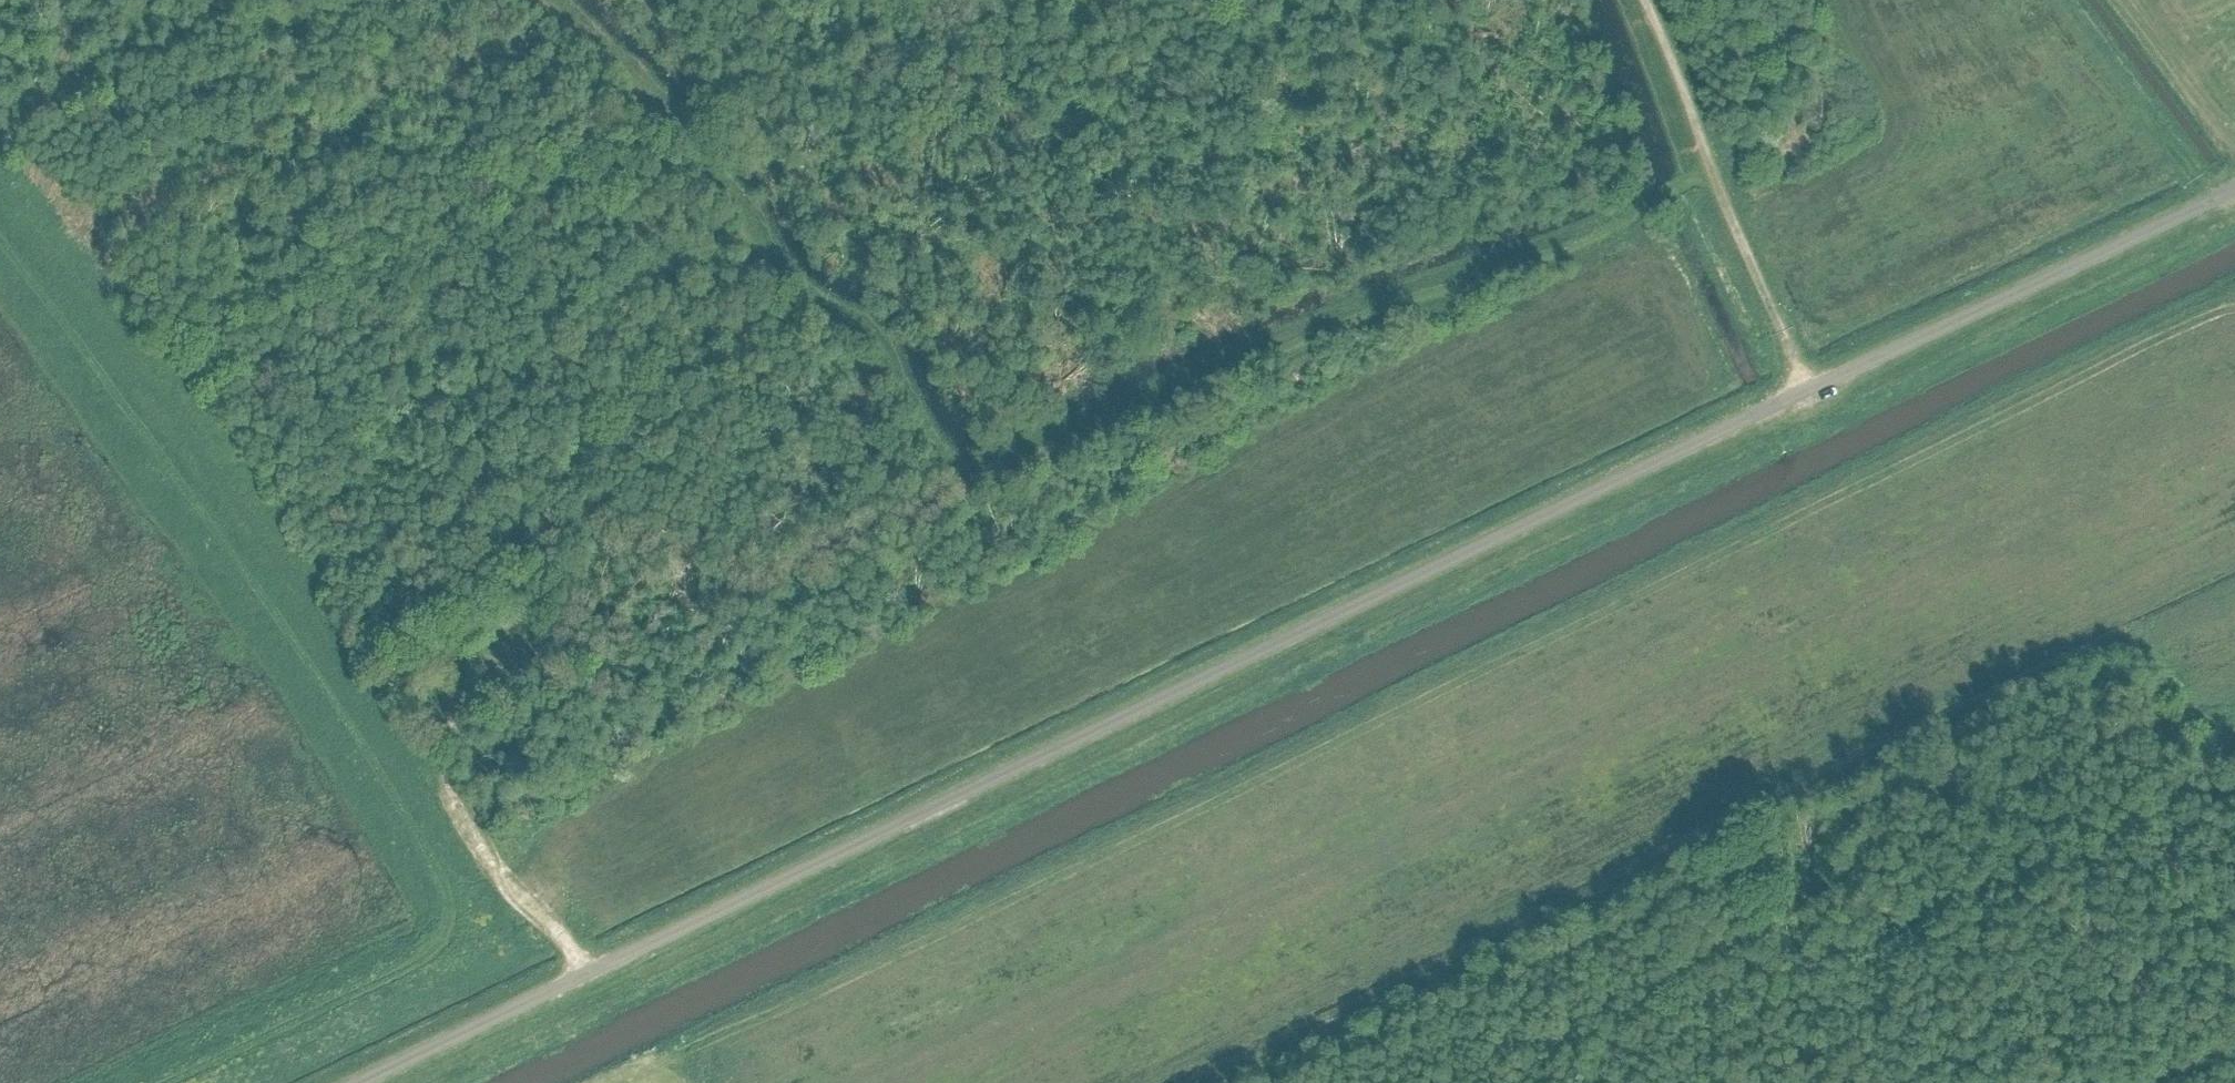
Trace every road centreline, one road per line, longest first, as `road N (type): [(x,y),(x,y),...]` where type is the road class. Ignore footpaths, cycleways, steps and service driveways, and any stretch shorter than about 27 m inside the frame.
road 1 (unclassified): [(357,1082),(2234,189)]
road 2 (track): [(660,1059),(2234,299)]
road 3 (track): [(171,1082),(450,950),(466,935),(466,917),(407,797),(121,393),(0,238)]
road 4 (track): [(581,976),(555,924),(500,879),(442,777),(449,697),(531,652)]
road 5 (track): [(1715,174),(1807,390)]
road 6 (track): [(1715,174),(1645,0)]

